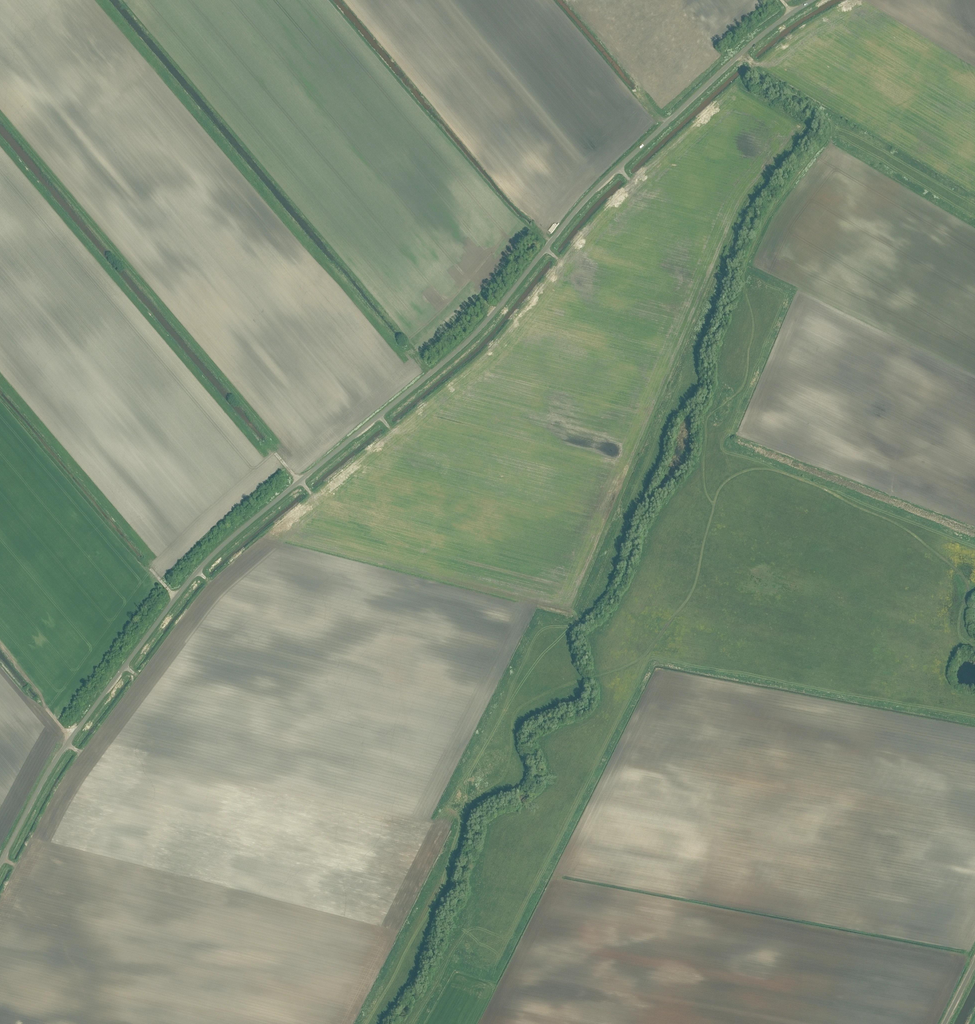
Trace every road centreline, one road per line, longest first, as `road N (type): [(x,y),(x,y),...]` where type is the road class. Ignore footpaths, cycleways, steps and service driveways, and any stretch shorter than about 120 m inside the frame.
road 1 (unclassified): [(0,864),(64,748),(208,560),(459,349),(587,199),(742,53),(814,0)]

